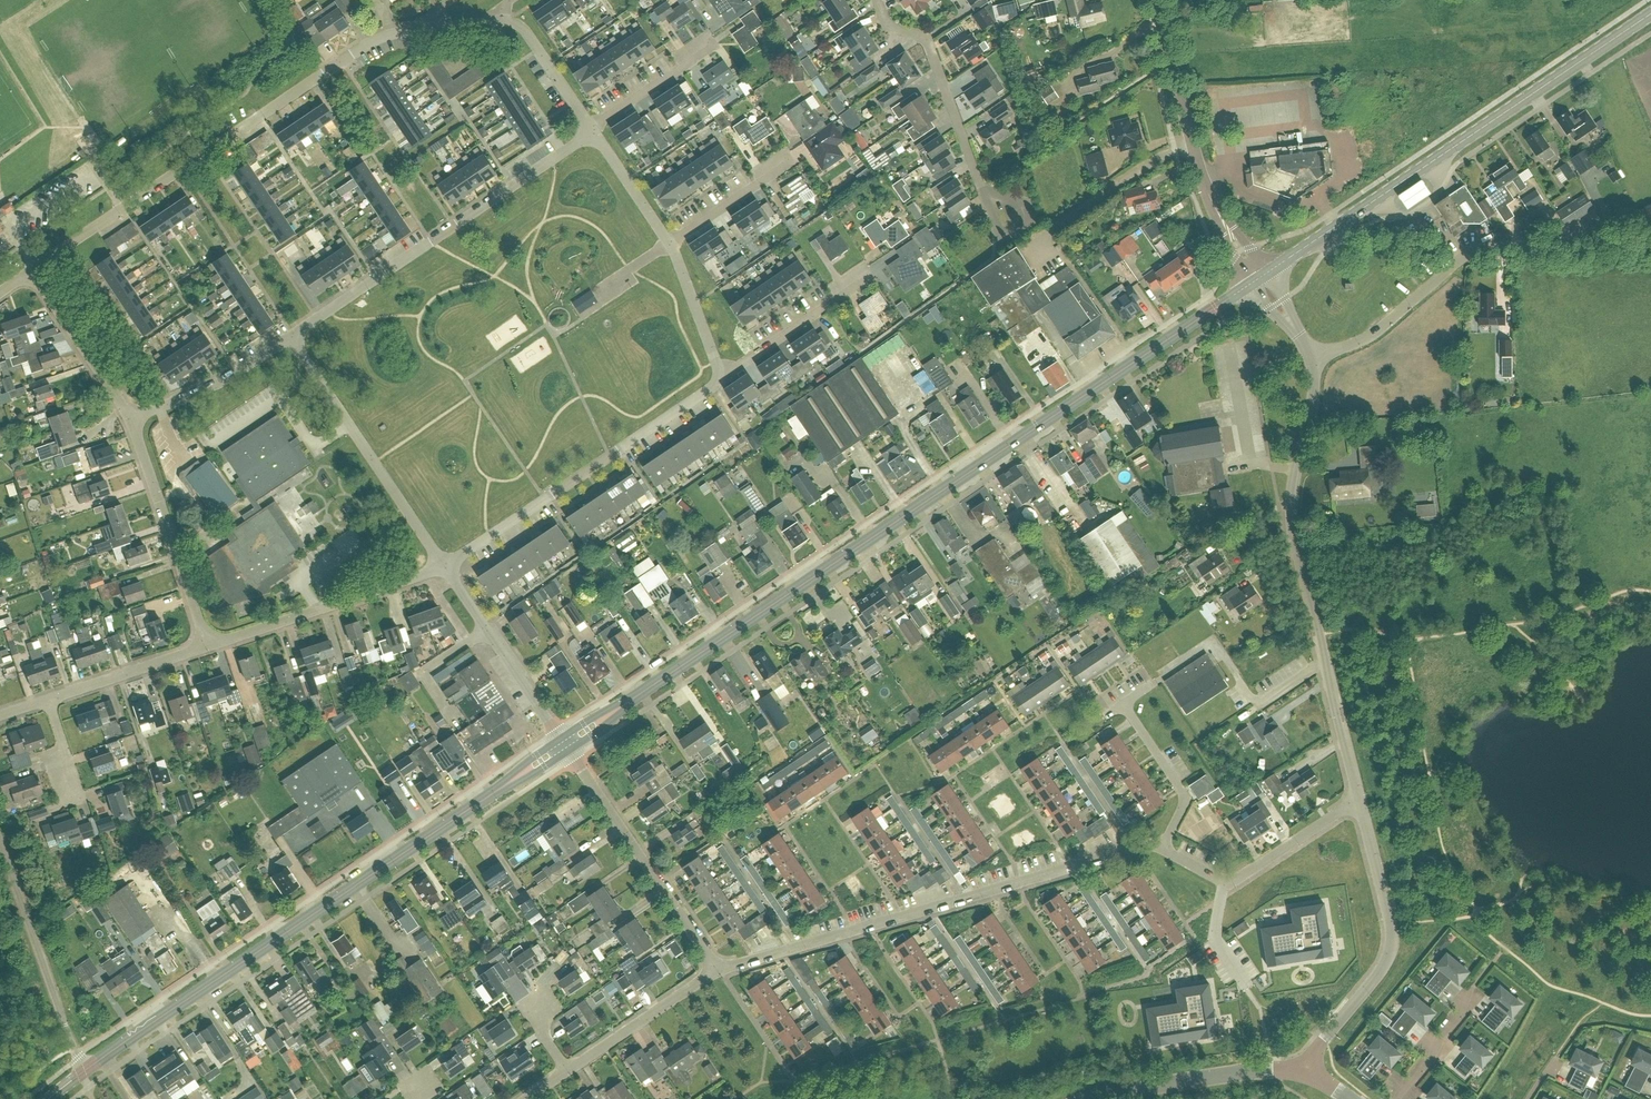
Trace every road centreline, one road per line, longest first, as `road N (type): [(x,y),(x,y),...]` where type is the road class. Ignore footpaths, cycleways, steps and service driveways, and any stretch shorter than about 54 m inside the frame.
road 1 (secondary): [(564,744),(1262,278)]
road 2 (secondary): [(83,1073),(564,744)]
road 3 (residential): [(31,271),(389,31),(435,28)]
road 4 (secondary): [(1262,278),(1650,14)]
road 5 (residential): [(718,969),(1135,848),(1162,847)]
road 6 (unclassified): [(1361,801),(1294,533),(1290,492),(1313,402),(1312,359)]
road 7 (unclassified): [(1650,242),(1473,250),(1366,337),(1312,359)]
road 8 (residential): [(594,132),(291,337)]
road 9 (residential): [(444,566),(709,388),(719,371)]
road 10 (tertiary): [(1262,278),(1201,179),(1156,0)]
road 11 (residential): [(444,566),(291,337)]
road 12 (residential): [(718,969),(564,744)]
road 13 (residential): [(208,644),(444,566)]
road 14 (residential): [(83,1073),(0,841)]
road 15 (residential): [(208,644),(132,418)]
road 16 (residential): [(982,189),(926,43),(885,23),(877,0)]
road 17 (residential): [(564,744),(444,566)]
road 18 (unclassified): [(1092,1098),(1300,1068)]
road 19 (residential): [(1162,847),(1185,795),(1121,703),(1148,684)]
road 20 (residential): [(567,1071),(718,969)]
road 21 (residential): [(719,371),(740,365),(870,275)]
road 22 (residential): [(291,337),(233,377),(132,418)]
road 23 (residential): [(132,418),(31,271)]
road 24 (unclassified): [(1300,1068),(1383,968),(1393,923)]
road 25 (residential): [(49,700),(208,644)]
road 26 (residential): [(1224,881),(1361,801)]
road 27 (residential): [(591,126),(520,26),(496,22)]
road 28 (residential): [(591,126),(710,44)]
road 29 (residential): [(670,242),(762,181),(784,156)]
road 30 (residential): [(670,242),(719,371)]
road 31 (residential): [(594,132),(670,242)]
road 32 (residential): [(1477,994),(1399,1098)]
road 33 (unclassified): [(1361,801),(1393,923)]

